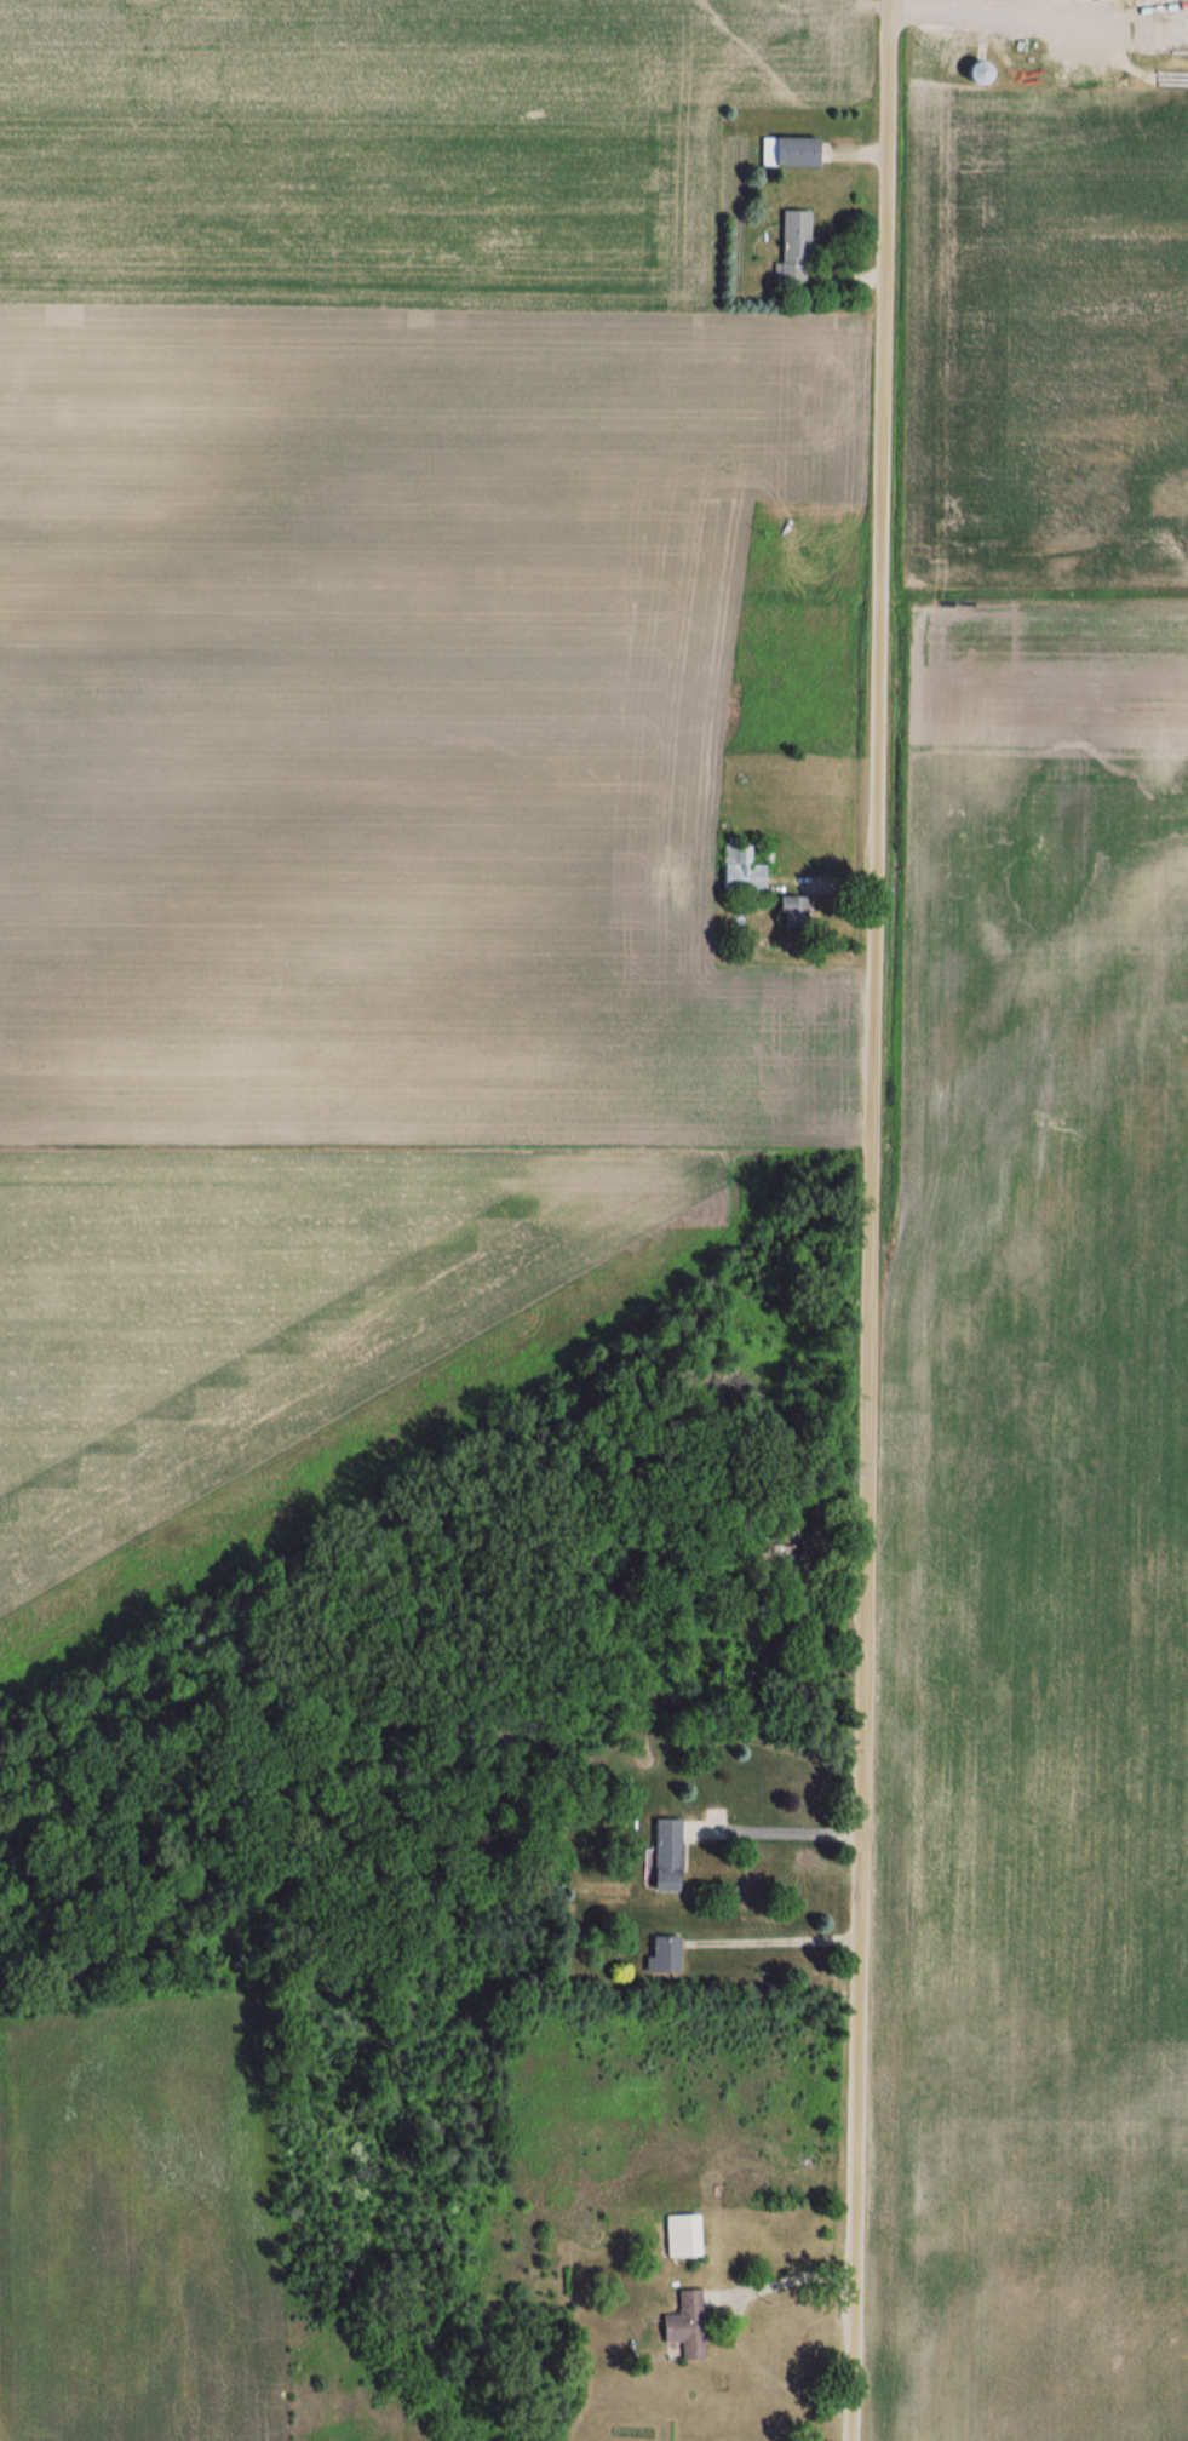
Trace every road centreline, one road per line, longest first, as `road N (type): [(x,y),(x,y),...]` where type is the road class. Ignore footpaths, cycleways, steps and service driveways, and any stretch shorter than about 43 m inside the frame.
road 1 (residential): [(849,2440),(890,0)]

